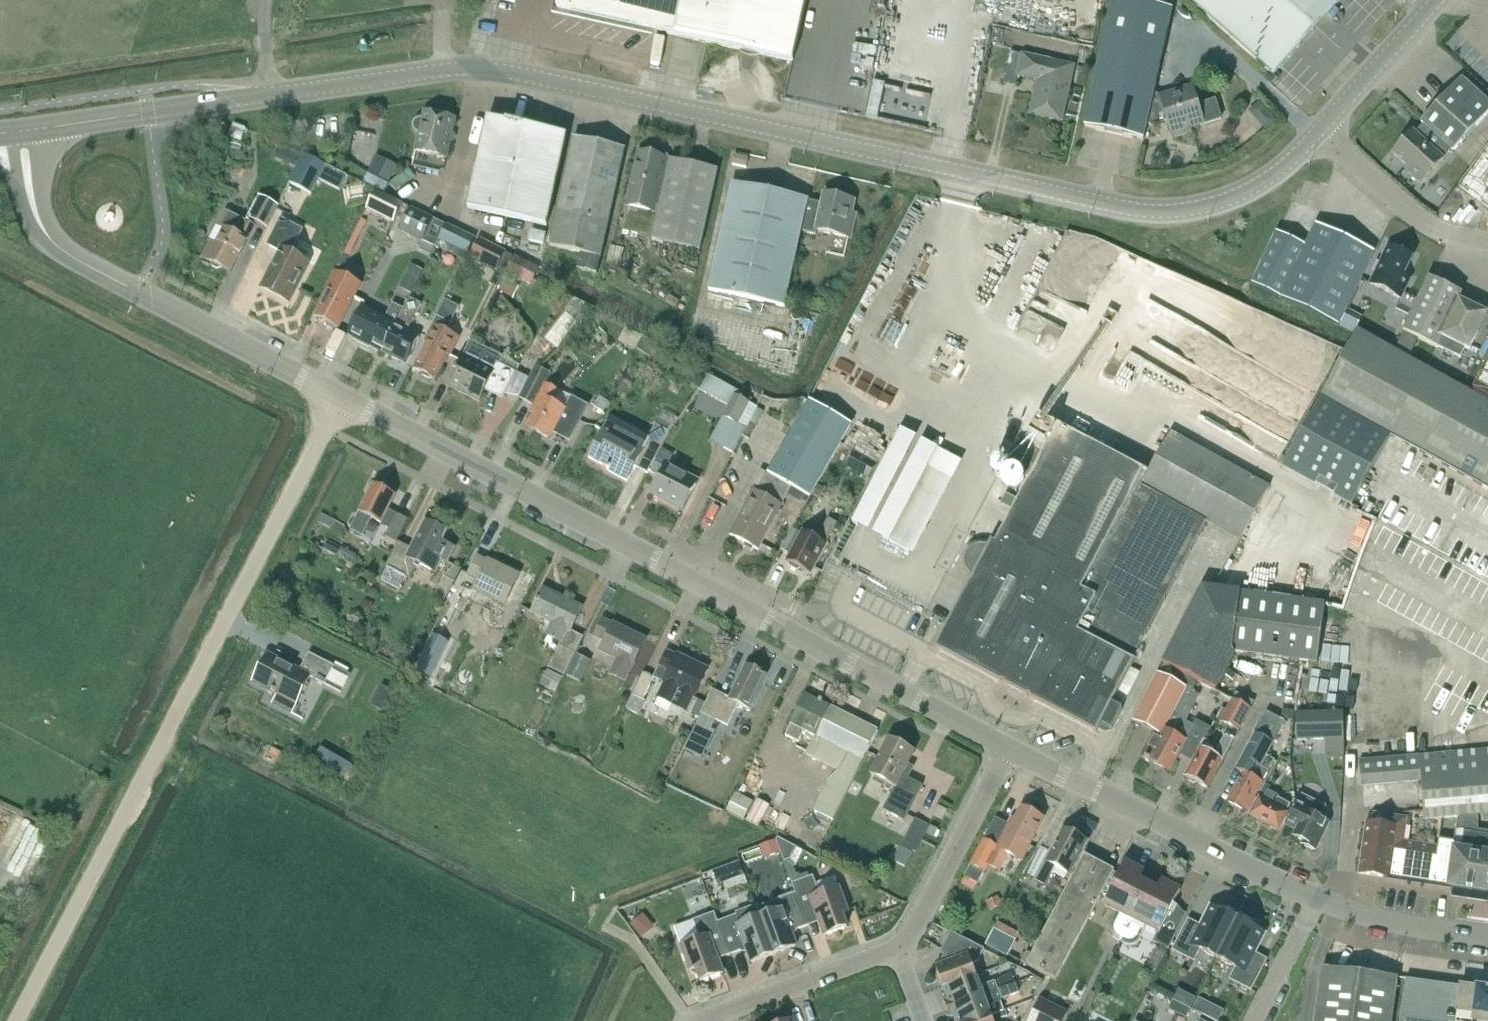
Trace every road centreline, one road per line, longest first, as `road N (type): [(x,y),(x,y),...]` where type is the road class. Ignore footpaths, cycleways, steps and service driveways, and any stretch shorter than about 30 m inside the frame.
road 1 (tertiary): [(1318,131),(1247,191),(1158,211),(525,74),(442,71),(298,92)]
road 2 (residential): [(1011,750),(340,396)]
road 3 (residential): [(23,1020),(340,396)]
road 4 (residential): [(1310,897),(1011,750)]
road 5 (residential): [(1011,750),(901,953)]
road 6 (residential): [(340,396),(139,294)]
road 7 (residential): [(139,294),(74,251),(53,224),(40,129)]
road 8 (residential): [(1487,242),(1417,219),(1318,131)]
road 9 (residential): [(901,953),(721,1020)]
road 10 (residential): [(1487,940),(1416,930),(1310,897)]
road 11 (tertiary): [(1443,0),(1318,131)]
road 12 (residential): [(21,194),(43,244),(139,294)]
road 13 (tertiary): [(151,114),(298,92)]
road 14 (residential): [(1310,897),(1253,1020)]

